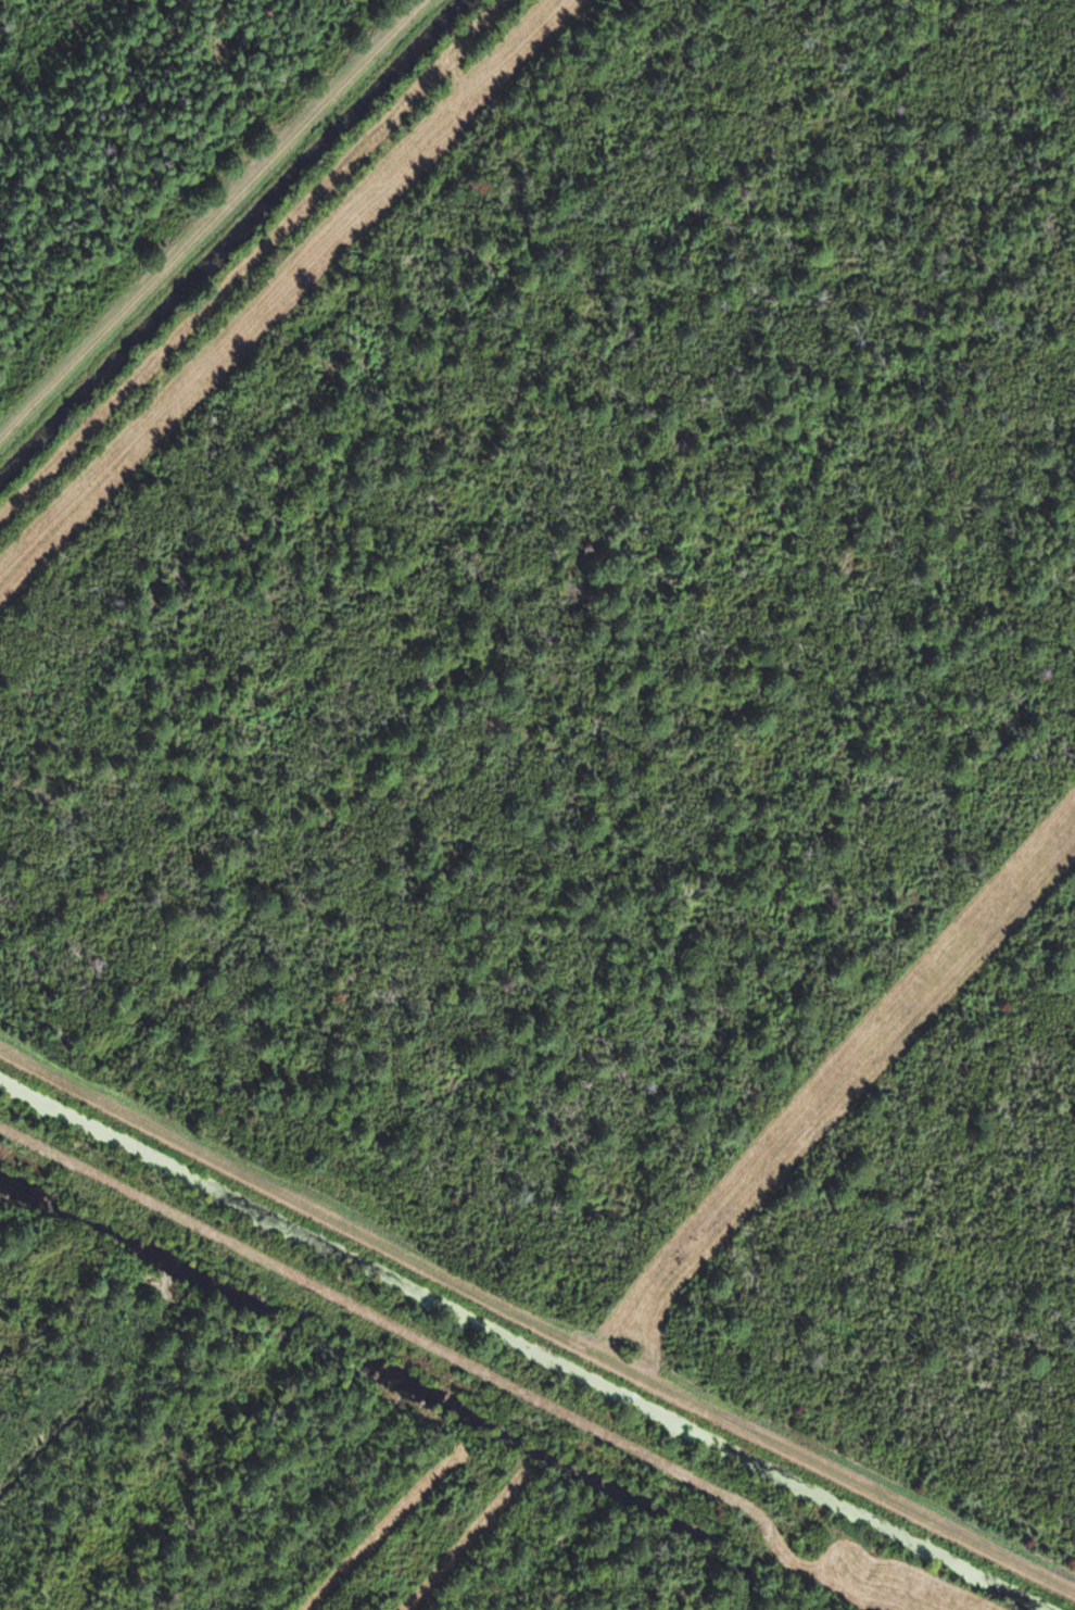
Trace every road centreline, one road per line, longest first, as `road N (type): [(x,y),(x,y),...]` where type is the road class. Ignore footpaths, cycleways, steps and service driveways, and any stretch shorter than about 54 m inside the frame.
road 1 (residential): [(0,431),(418,0)]

